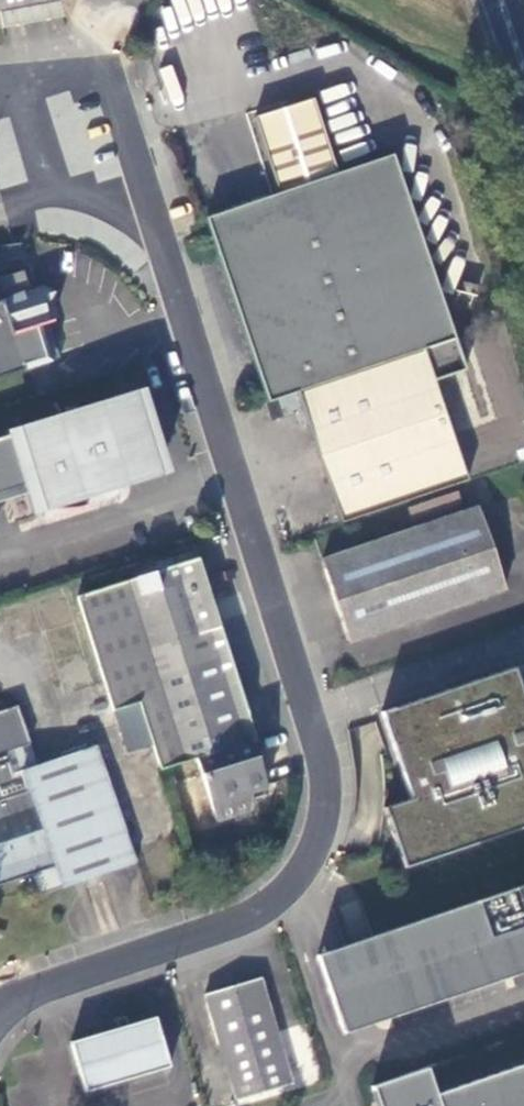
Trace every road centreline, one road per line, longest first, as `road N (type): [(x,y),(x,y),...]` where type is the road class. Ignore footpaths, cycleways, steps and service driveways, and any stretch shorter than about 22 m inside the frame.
road 1 (unclassified): [(0,1007),(229,924),(284,895),(308,871),(327,822),(322,756),(108,67)]

